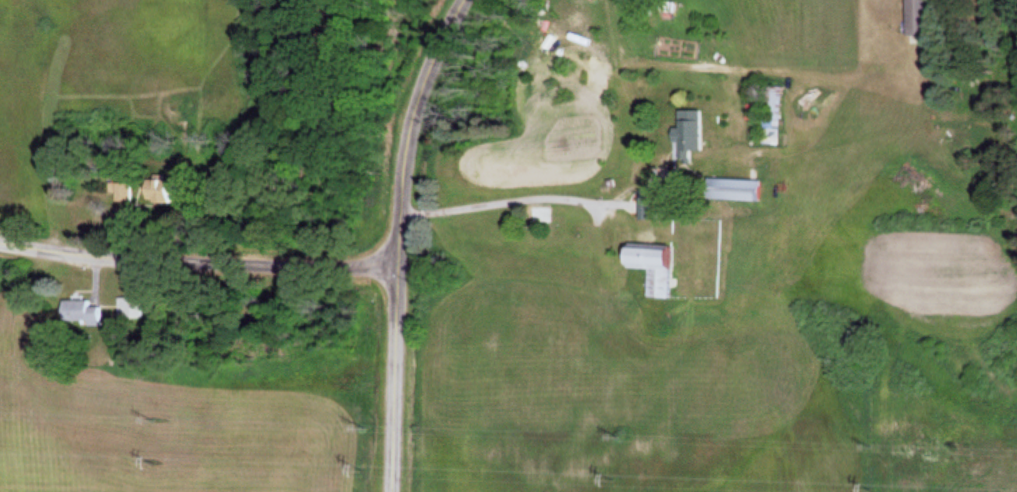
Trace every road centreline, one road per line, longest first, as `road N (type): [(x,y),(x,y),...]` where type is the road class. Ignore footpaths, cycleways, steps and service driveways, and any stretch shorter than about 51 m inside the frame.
road 1 (residential): [(395,269),(176,266),(0,244)]
road 2 (residential): [(389,491),(405,151)]
road 3 (residential): [(405,151),(416,92),(463,0)]

